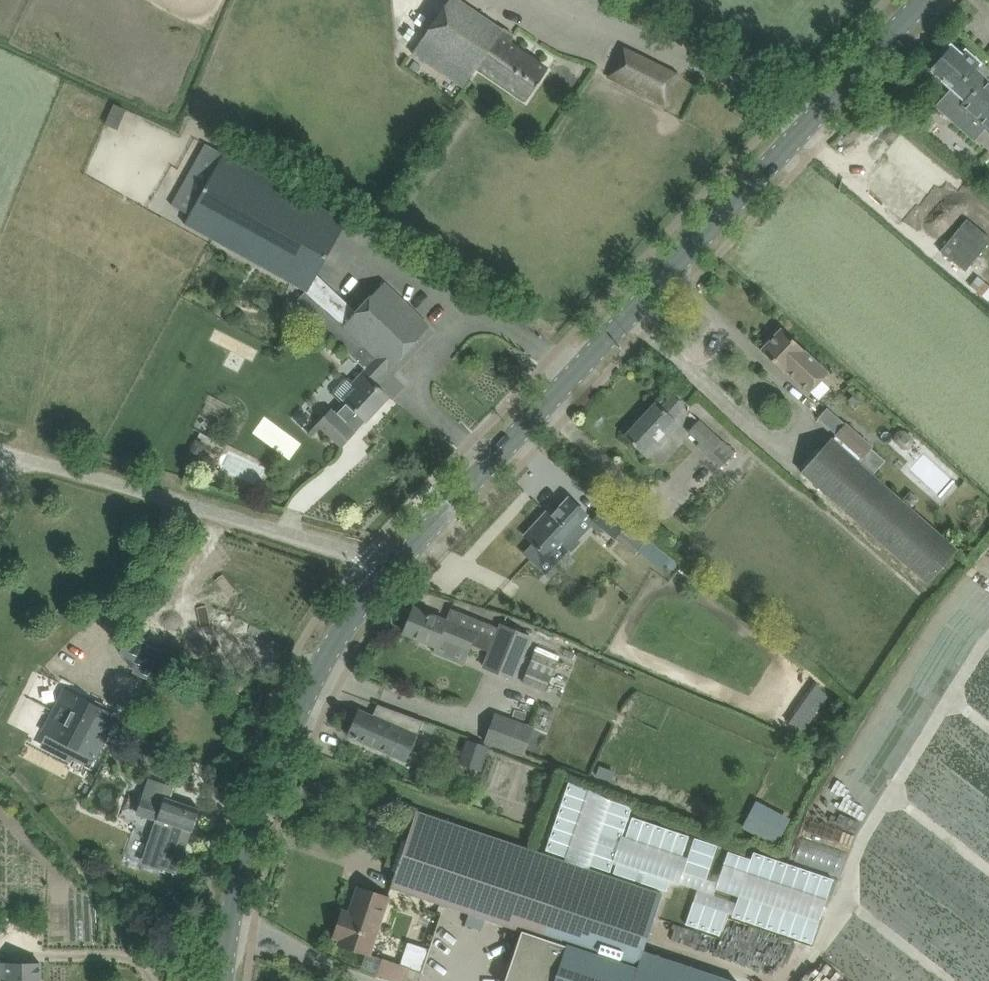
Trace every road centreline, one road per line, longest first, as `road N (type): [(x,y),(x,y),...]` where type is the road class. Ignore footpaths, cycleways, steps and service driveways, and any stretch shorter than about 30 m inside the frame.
road 1 (secondary): [(384,578),(926,0)]
road 2 (secondary): [(228,980),(237,888),(286,742),(330,654),(384,578)]
road 3 (residential): [(384,578),(364,558),(0,453)]
road 4 (track): [(552,0),(605,35),(637,35),(787,106),(808,124)]

